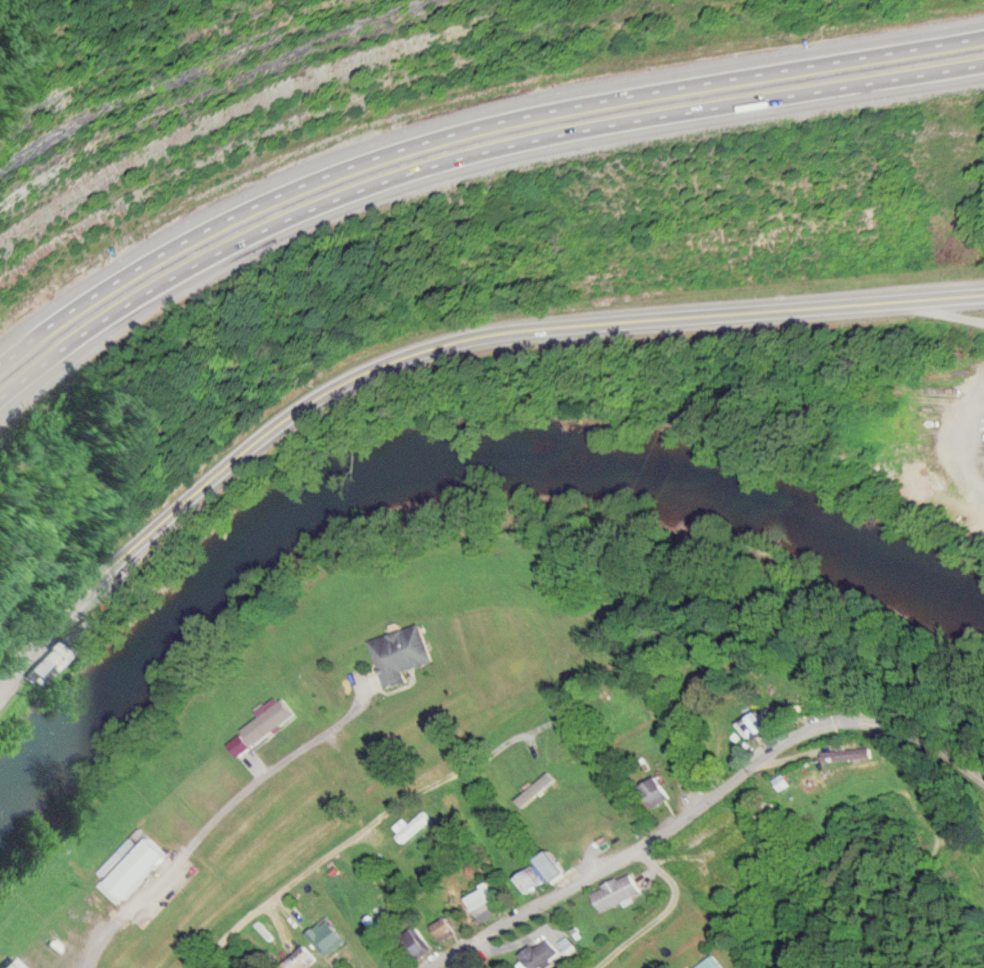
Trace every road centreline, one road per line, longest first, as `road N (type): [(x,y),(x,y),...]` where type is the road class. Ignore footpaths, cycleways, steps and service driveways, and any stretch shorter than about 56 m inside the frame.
road 1 (primary): [(983,293),(585,322),(500,331),(412,353),(339,383),(246,448),(0,663)]
road 2 (motorway): [(0,403),(98,329),(258,237),(422,169),(594,127),(983,63)]
road 3 (motorway): [(983,33),(564,101),(424,133),(192,227),(74,301),(0,360)]
road 4 (residential): [(838,726),(767,755),(418,967)]
road 5 (residential): [(210,967),(231,933),(398,806)]
road 6 (residential): [(983,788),(941,756),(838,726)]

